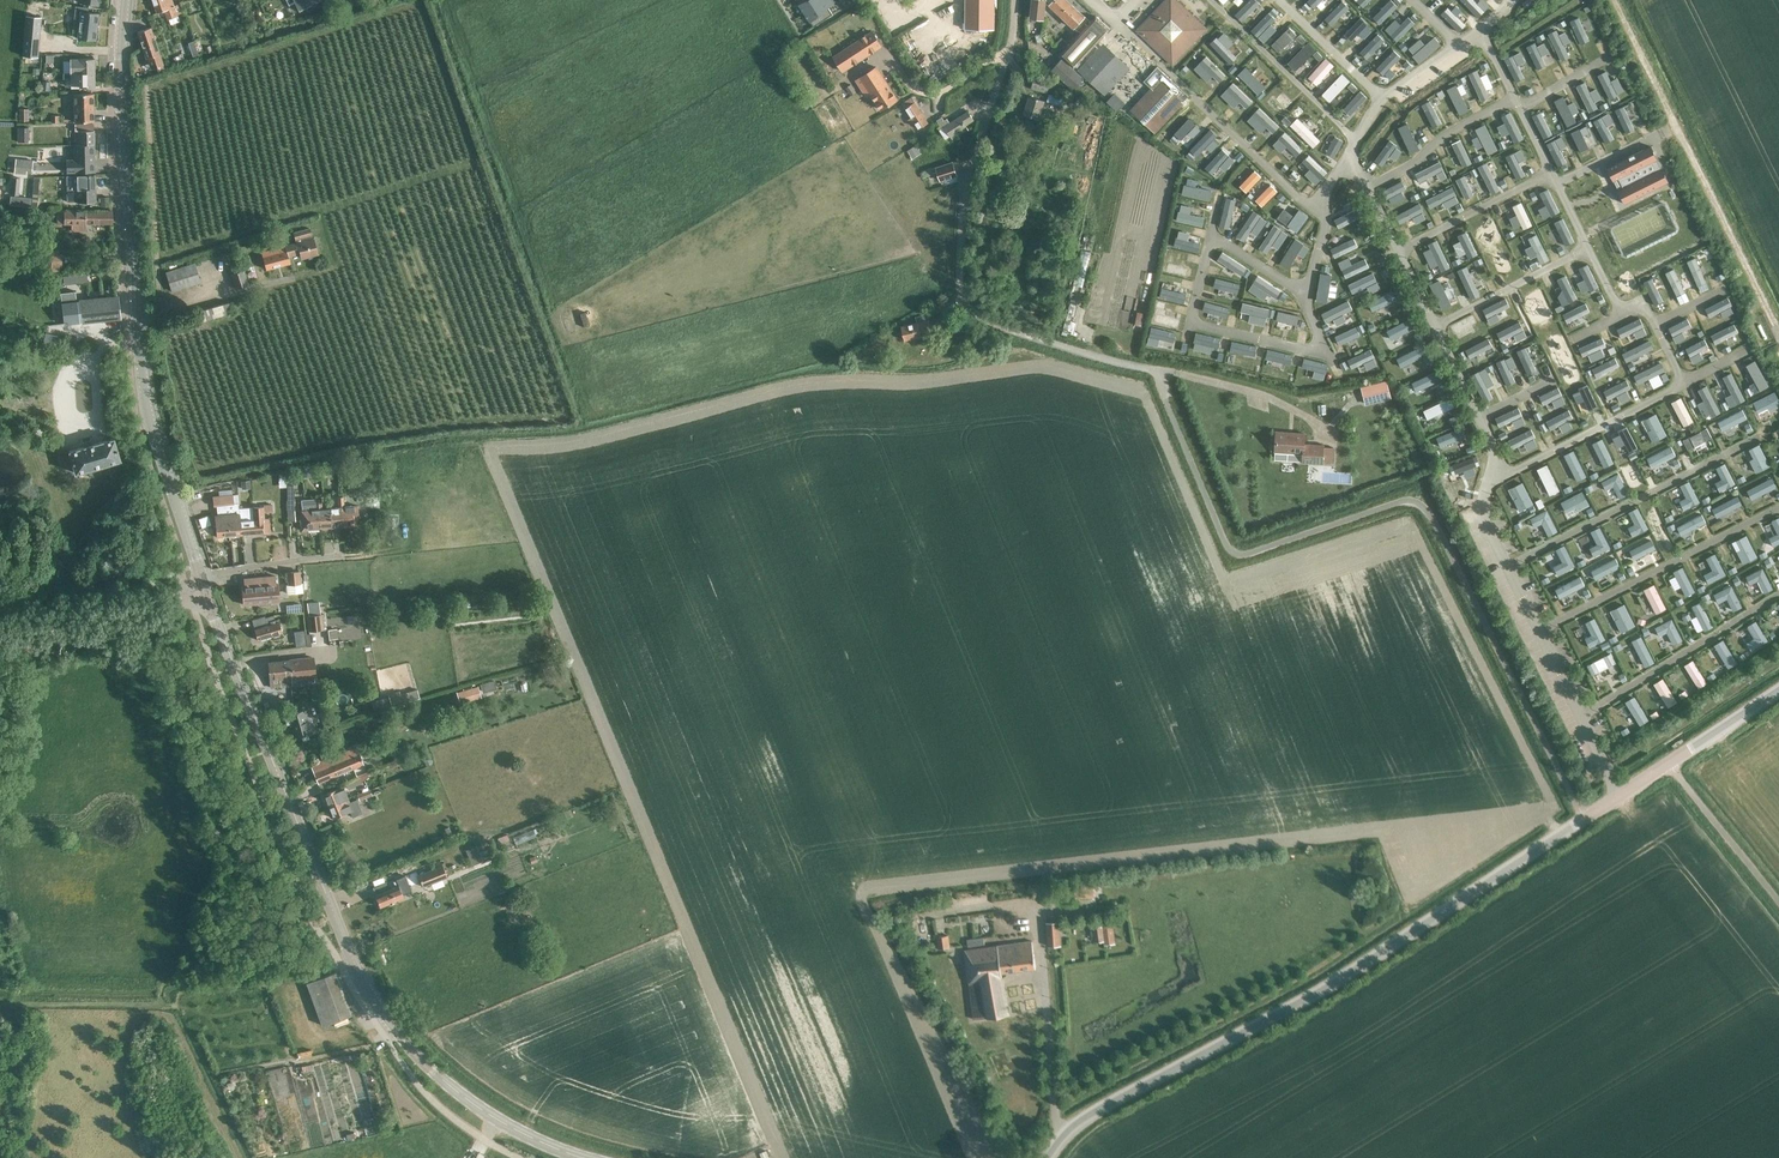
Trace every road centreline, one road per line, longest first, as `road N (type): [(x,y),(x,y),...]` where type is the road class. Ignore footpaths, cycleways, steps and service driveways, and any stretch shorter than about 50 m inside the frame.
road 1 (unclassified): [(1047,1157),(1076,1125),(1296,1006),(1778,690)]
road 2 (secondary): [(586,1157),(471,1104),(403,1042),(349,954),(207,593)]
road 3 (secondary): [(201,576),(145,402),(120,81),(124,0)]
road 4 (residential): [(1154,370),(987,325),(961,298),(966,185),(1005,60)]
road 5 (residential): [(201,576),(344,556)]
road 6 (residential): [(1005,60),(995,57),(927,94),(895,63)]
road 7 (tertiary): [(207,593),(87,627)]

